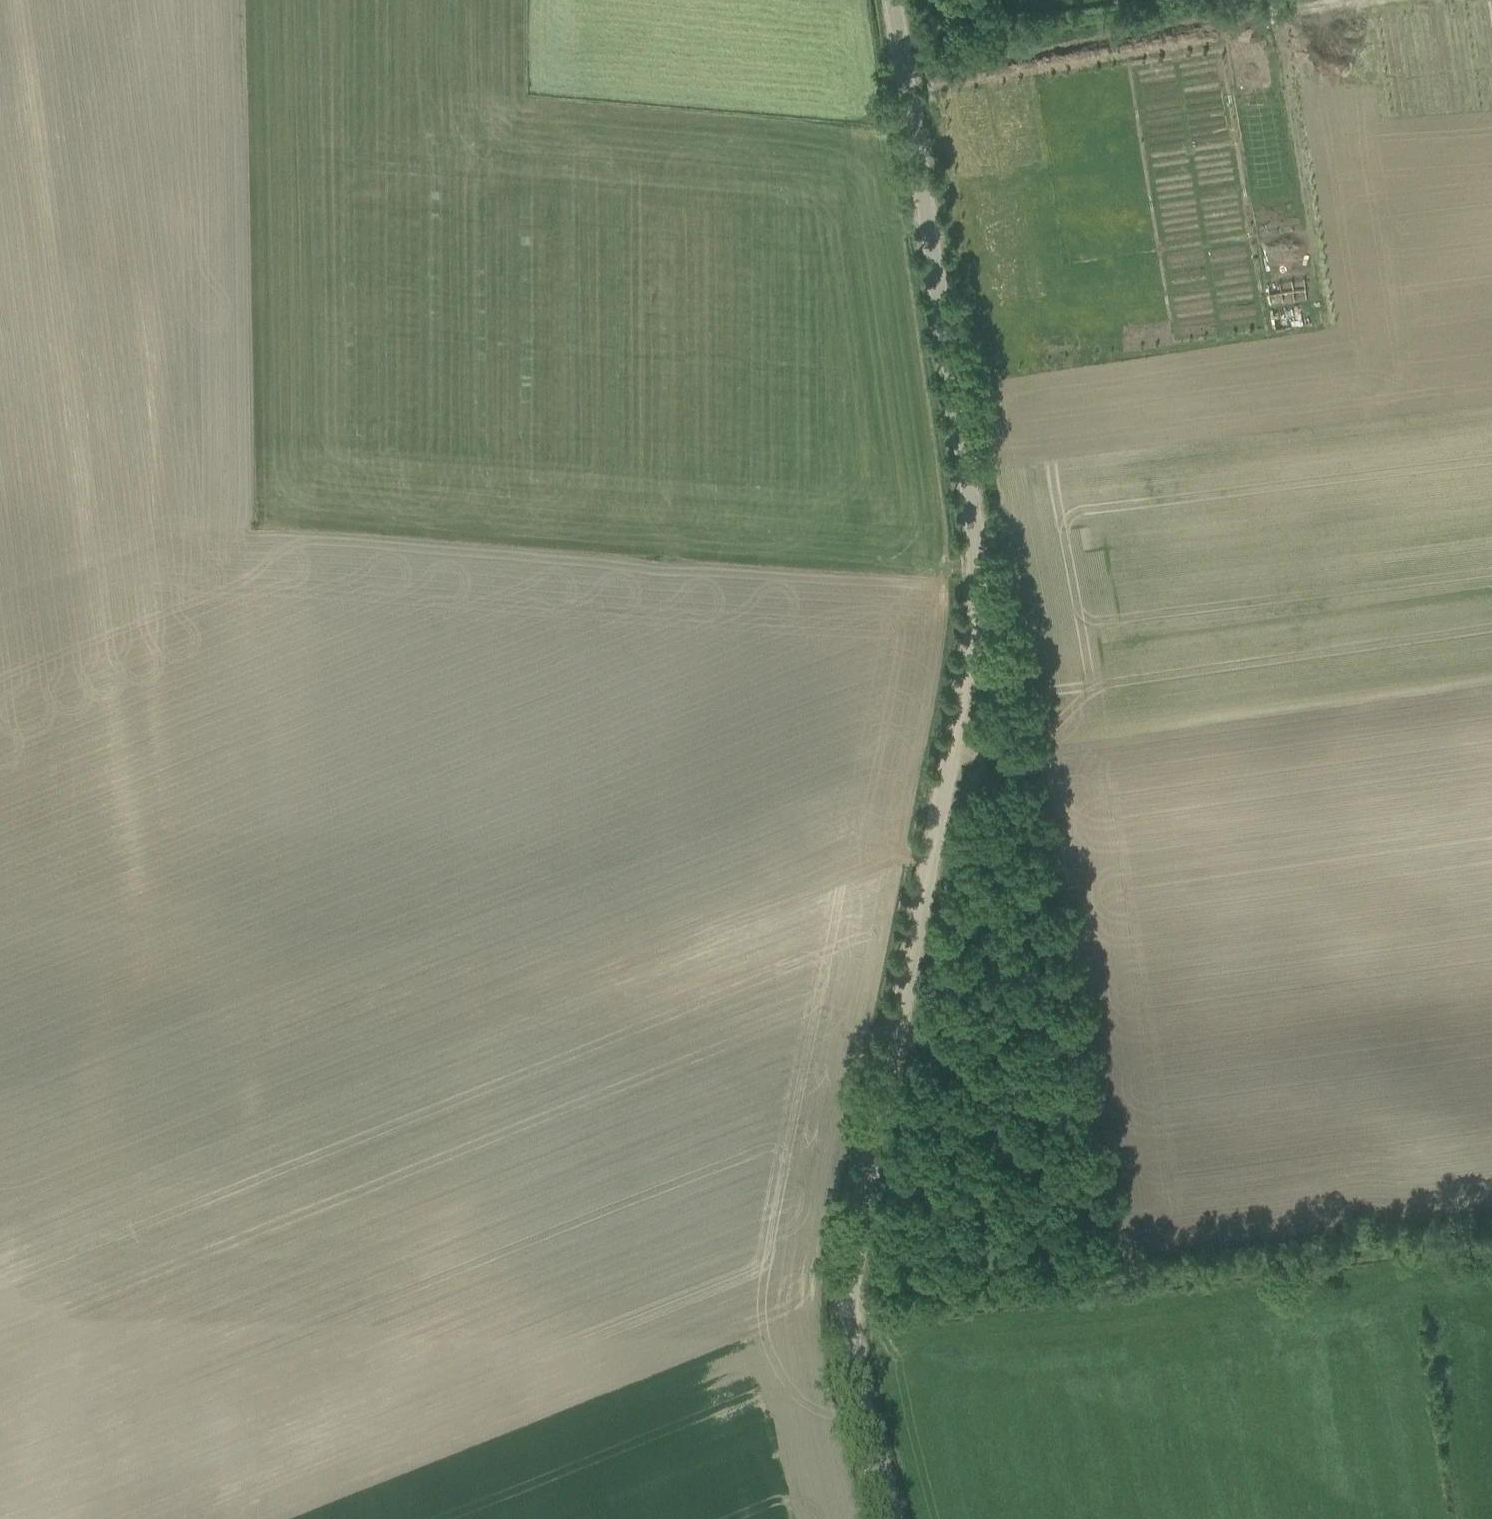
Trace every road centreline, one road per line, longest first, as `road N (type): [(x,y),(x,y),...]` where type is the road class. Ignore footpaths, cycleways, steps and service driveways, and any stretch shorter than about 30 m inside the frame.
road 1 (unclassified): [(897,1518),(865,1399),(851,1306),(854,1239),(960,674),(972,572),(966,465),(900,0)]
road 2 (track): [(1491,1224),(851,1306)]

